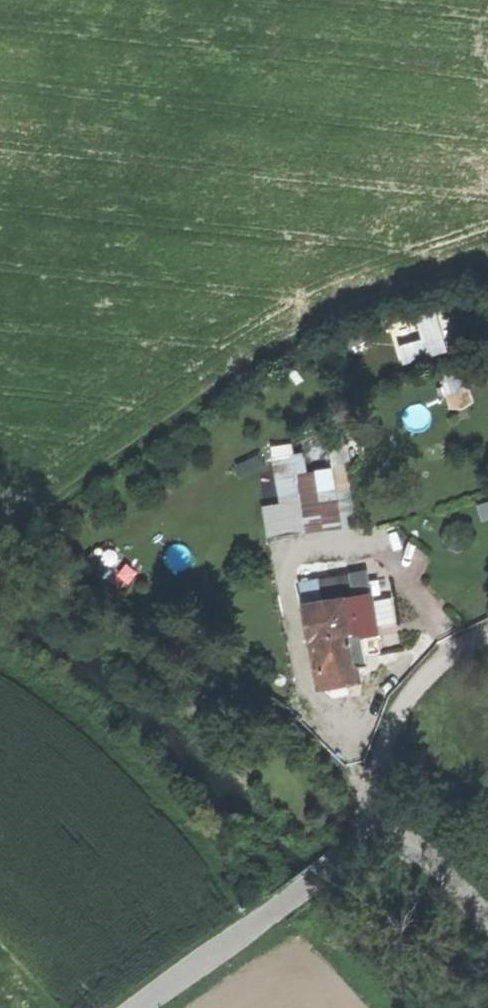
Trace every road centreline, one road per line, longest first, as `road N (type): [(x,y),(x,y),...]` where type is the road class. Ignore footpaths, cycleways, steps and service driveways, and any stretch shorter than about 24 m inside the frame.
road 1 (tertiary): [(146,1007),(377,835)]
road 2 (unclassified): [(377,835),(378,768),(397,713),(432,672),(487,632)]
road 3 (tertiary): [(377,835),(409,837),(487,923)]

